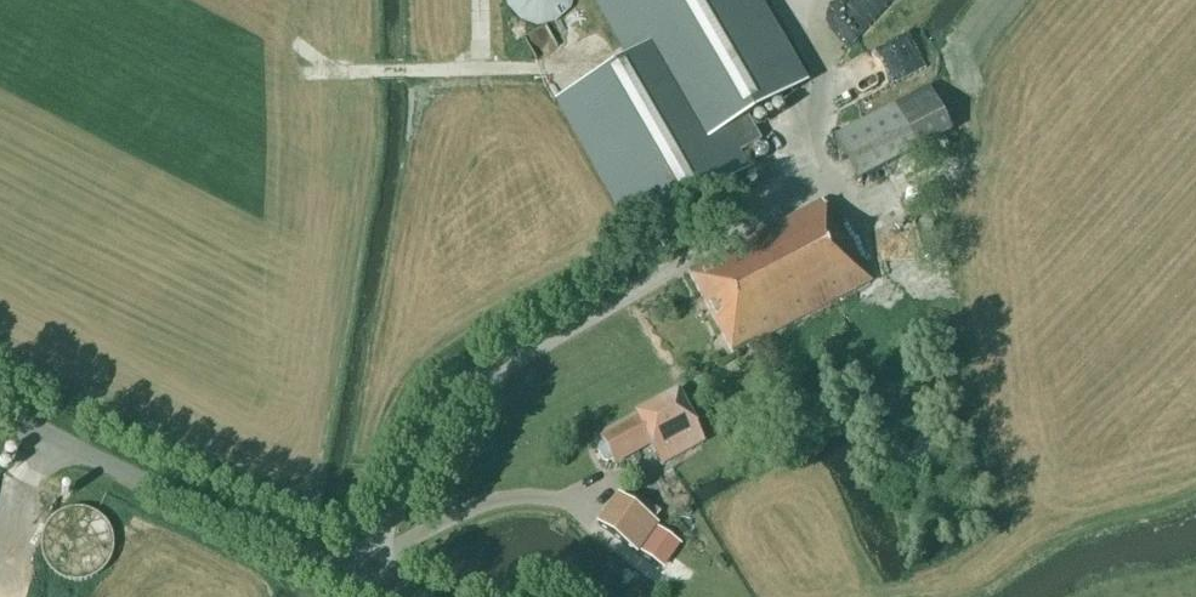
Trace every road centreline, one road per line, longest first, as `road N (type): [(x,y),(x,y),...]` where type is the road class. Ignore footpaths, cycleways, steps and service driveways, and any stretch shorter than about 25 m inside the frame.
road 1 (unclassified): [(382,596),(0,413)]
road 2 (track): [(54,439),(0,563)]

